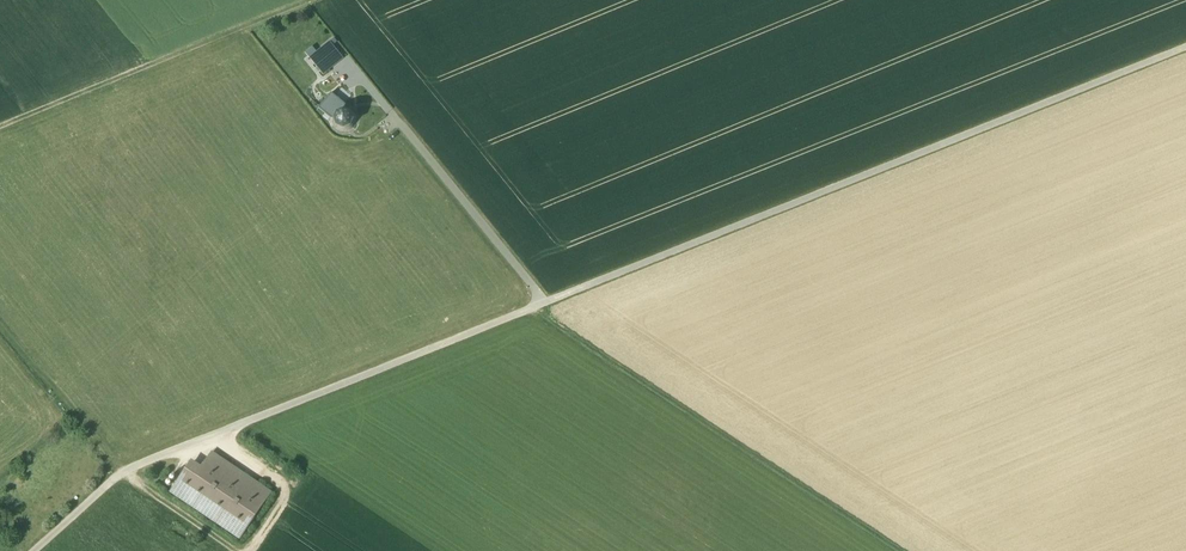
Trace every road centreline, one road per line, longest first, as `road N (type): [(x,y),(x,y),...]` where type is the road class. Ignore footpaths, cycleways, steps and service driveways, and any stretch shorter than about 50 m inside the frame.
road 1 (track): [(530,308),(891,550)]
road 2 (track): [(0,129),(312,0)]
road 3 (track): [(0,327),(123,473)]
road 4 (track): [(237,550),(123,473)]

